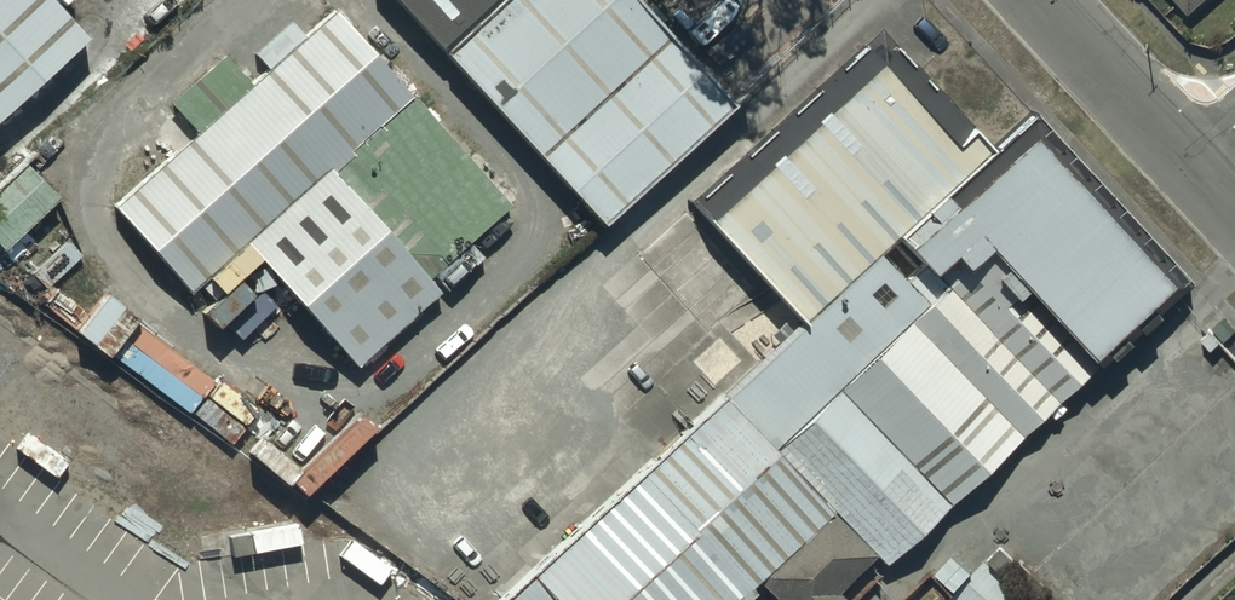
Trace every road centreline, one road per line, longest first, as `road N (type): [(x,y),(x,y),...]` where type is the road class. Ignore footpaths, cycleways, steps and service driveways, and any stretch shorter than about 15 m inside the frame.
road 1 (unclassified): [(1040,0),(1191,165)]

